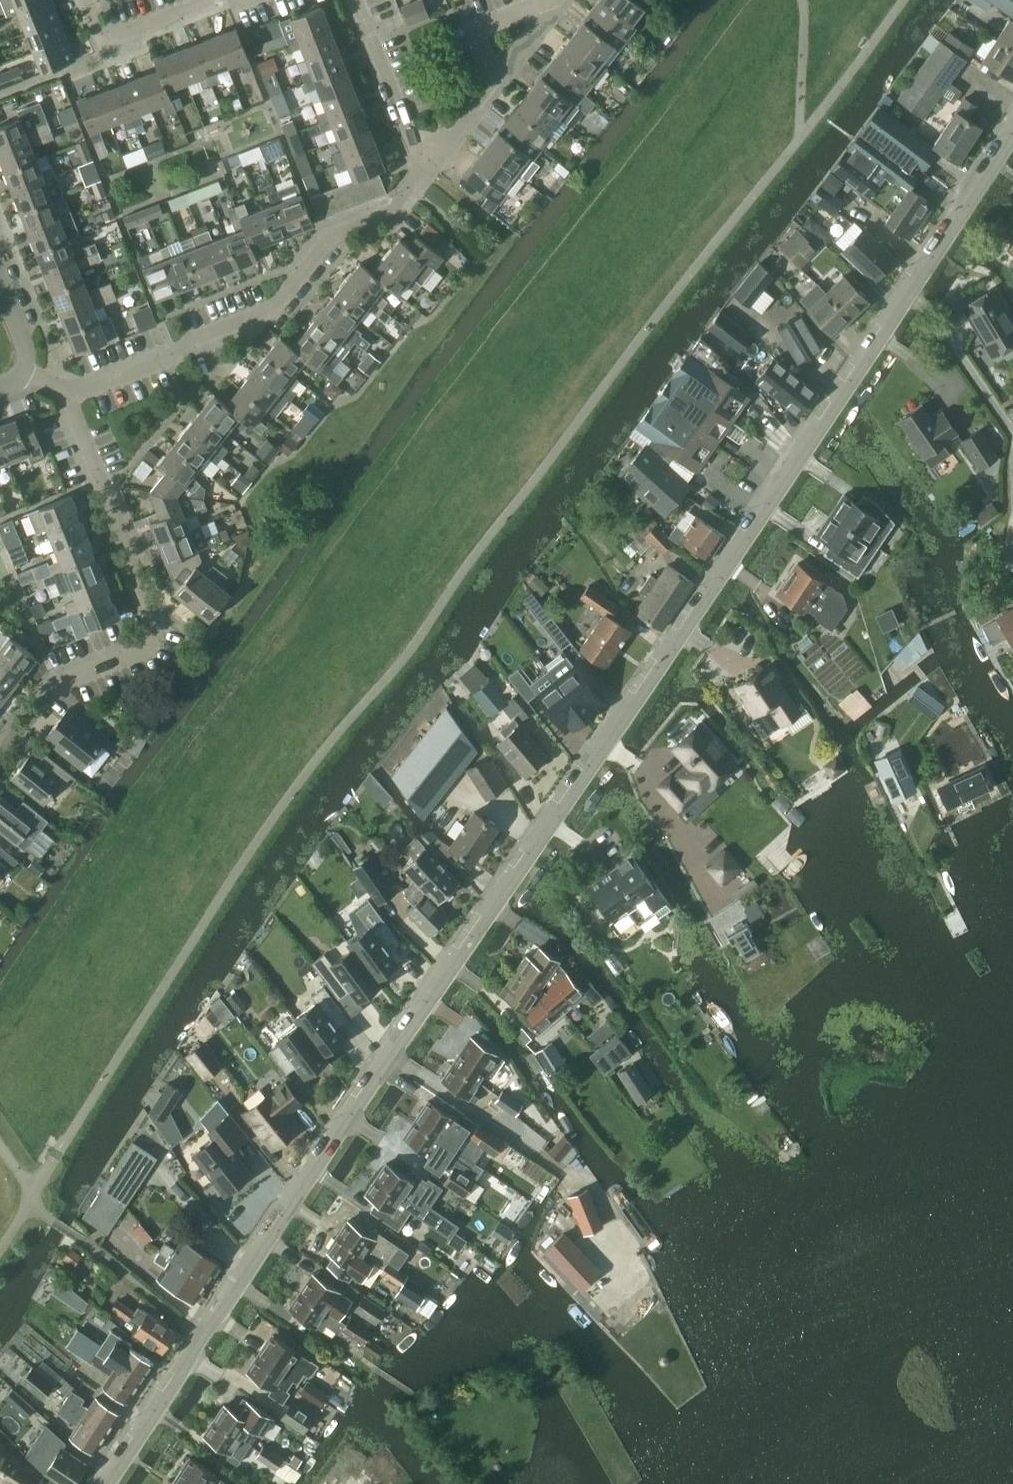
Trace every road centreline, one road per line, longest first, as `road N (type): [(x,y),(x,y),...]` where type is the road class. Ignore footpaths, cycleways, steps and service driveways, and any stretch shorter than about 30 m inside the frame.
road 1 (residential): [(107,1483),(1012,139)]
road 2 (residential): [(0,753),(53,684),(154,634),(153,613),(67,394)]
road 3 (residential): [(67,394),(273,311),(331,232),(391,211),(424,178)]
road 4 (residential): [(237,0),(109,51),(88,0)]
road 5 (residential): [(354,0),(424,178)]
road 6 (residential): [(500,84),(479,30),(557,0)]
road 7 (residential): [(424,178),(500,84)]

